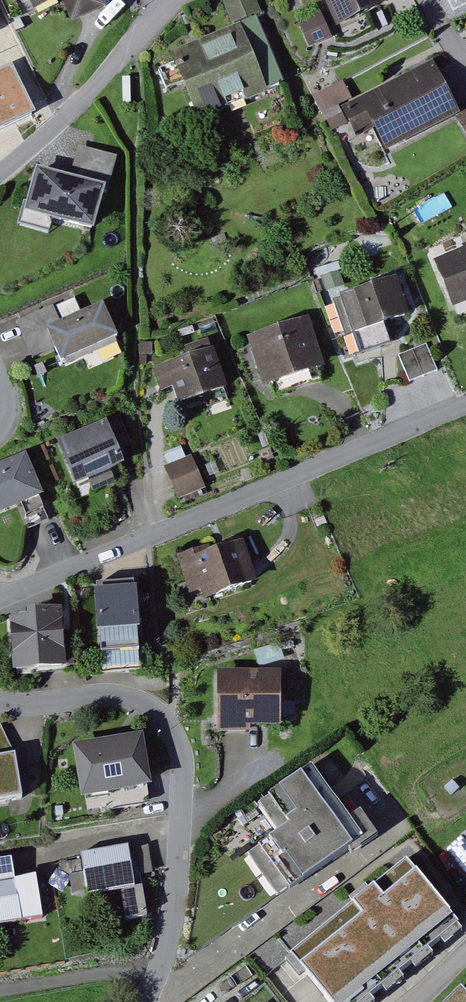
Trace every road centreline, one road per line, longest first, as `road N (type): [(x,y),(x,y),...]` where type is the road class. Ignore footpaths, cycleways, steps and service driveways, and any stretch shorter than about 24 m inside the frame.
road 1 (residential): [(0,598),(465,404)]
road 2 (residential): [(150,1001),(169,938),(187,765),(176,737),(157,709),(125,699),(33,707),(0,698)]
road 3 (residential): [(0,179),(184,0)]

